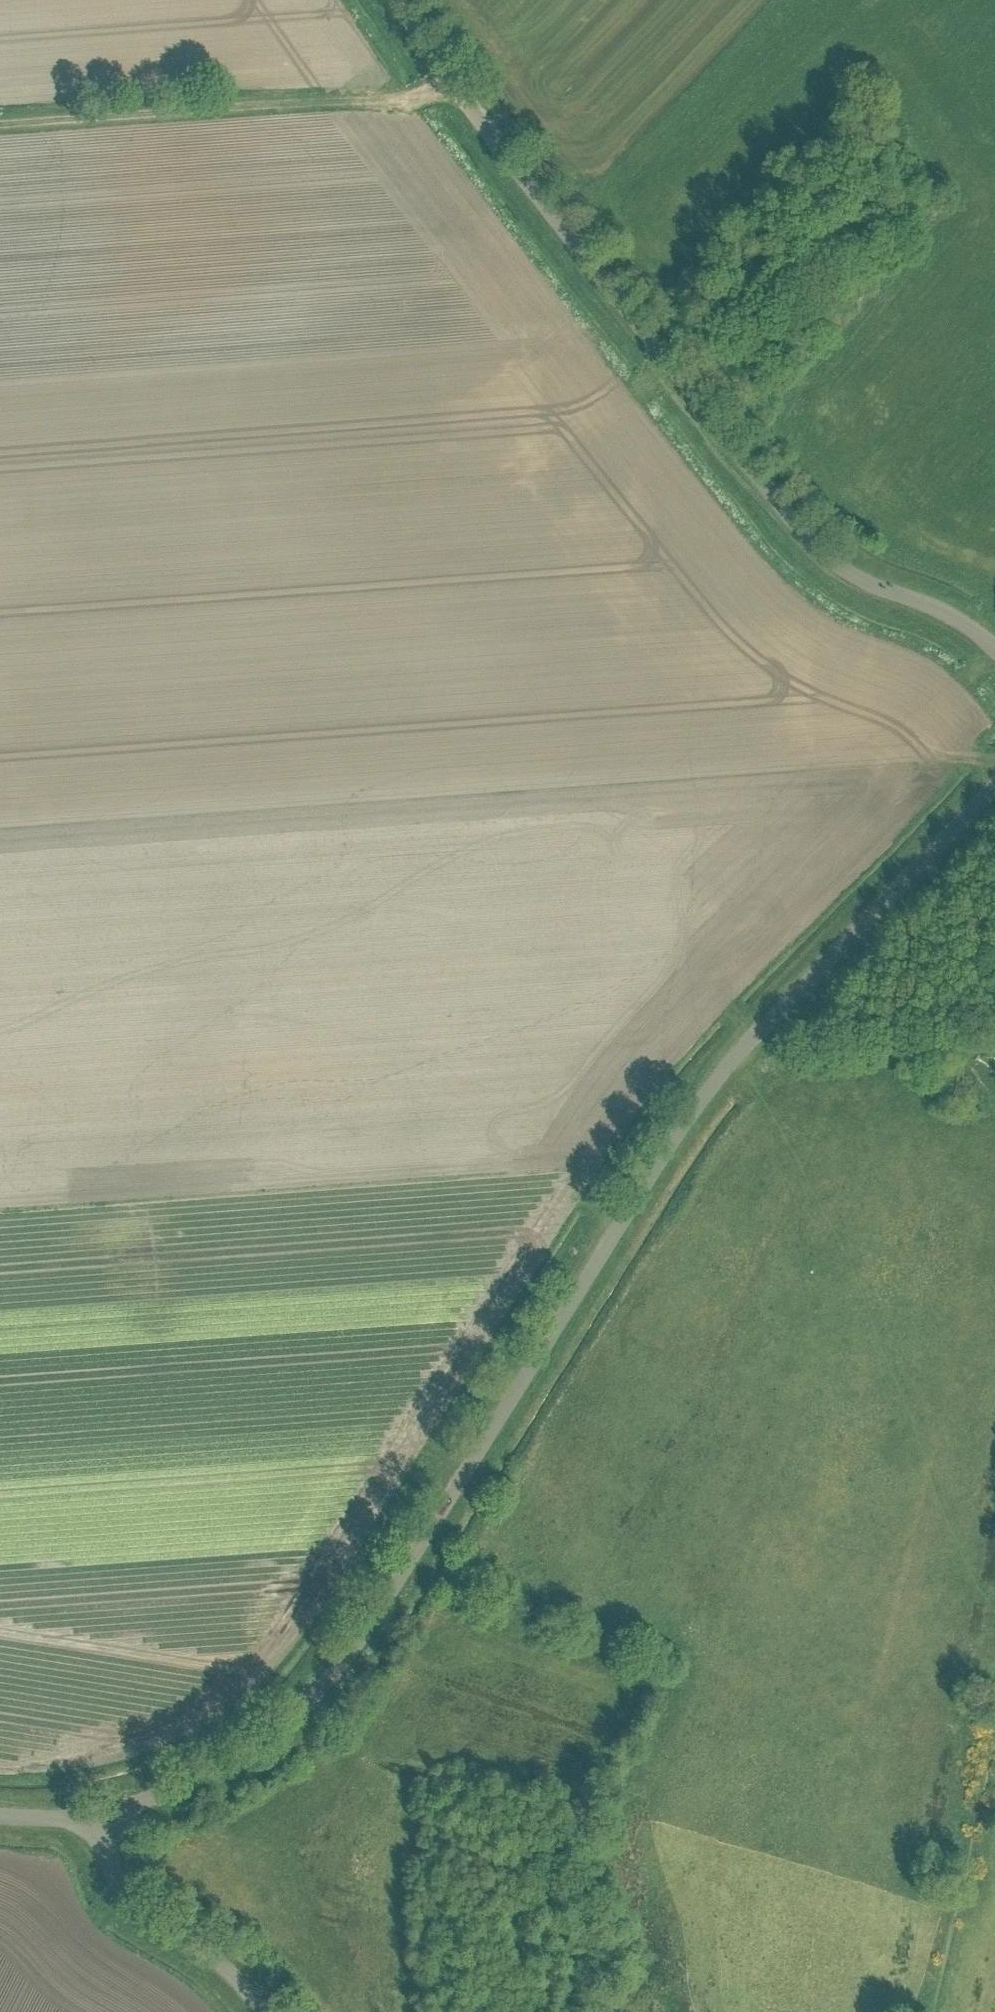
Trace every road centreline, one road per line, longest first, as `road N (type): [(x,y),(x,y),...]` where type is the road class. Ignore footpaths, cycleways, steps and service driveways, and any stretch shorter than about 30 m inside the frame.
road 1 (unclassified): [(101,1814),(224,1763),(338,1669),(667,1146),(745,1049),(994,780)]
road 2 (unclassified): [(994,644),(934,607),(858,579),(805,531),(394,0)]
road 3 (track): [(0,125),(394,95),(444,73)]
road 4 (unclassified): [(258,2011),(228,1968),(134,1906),(116,1874),(101,1814)]

